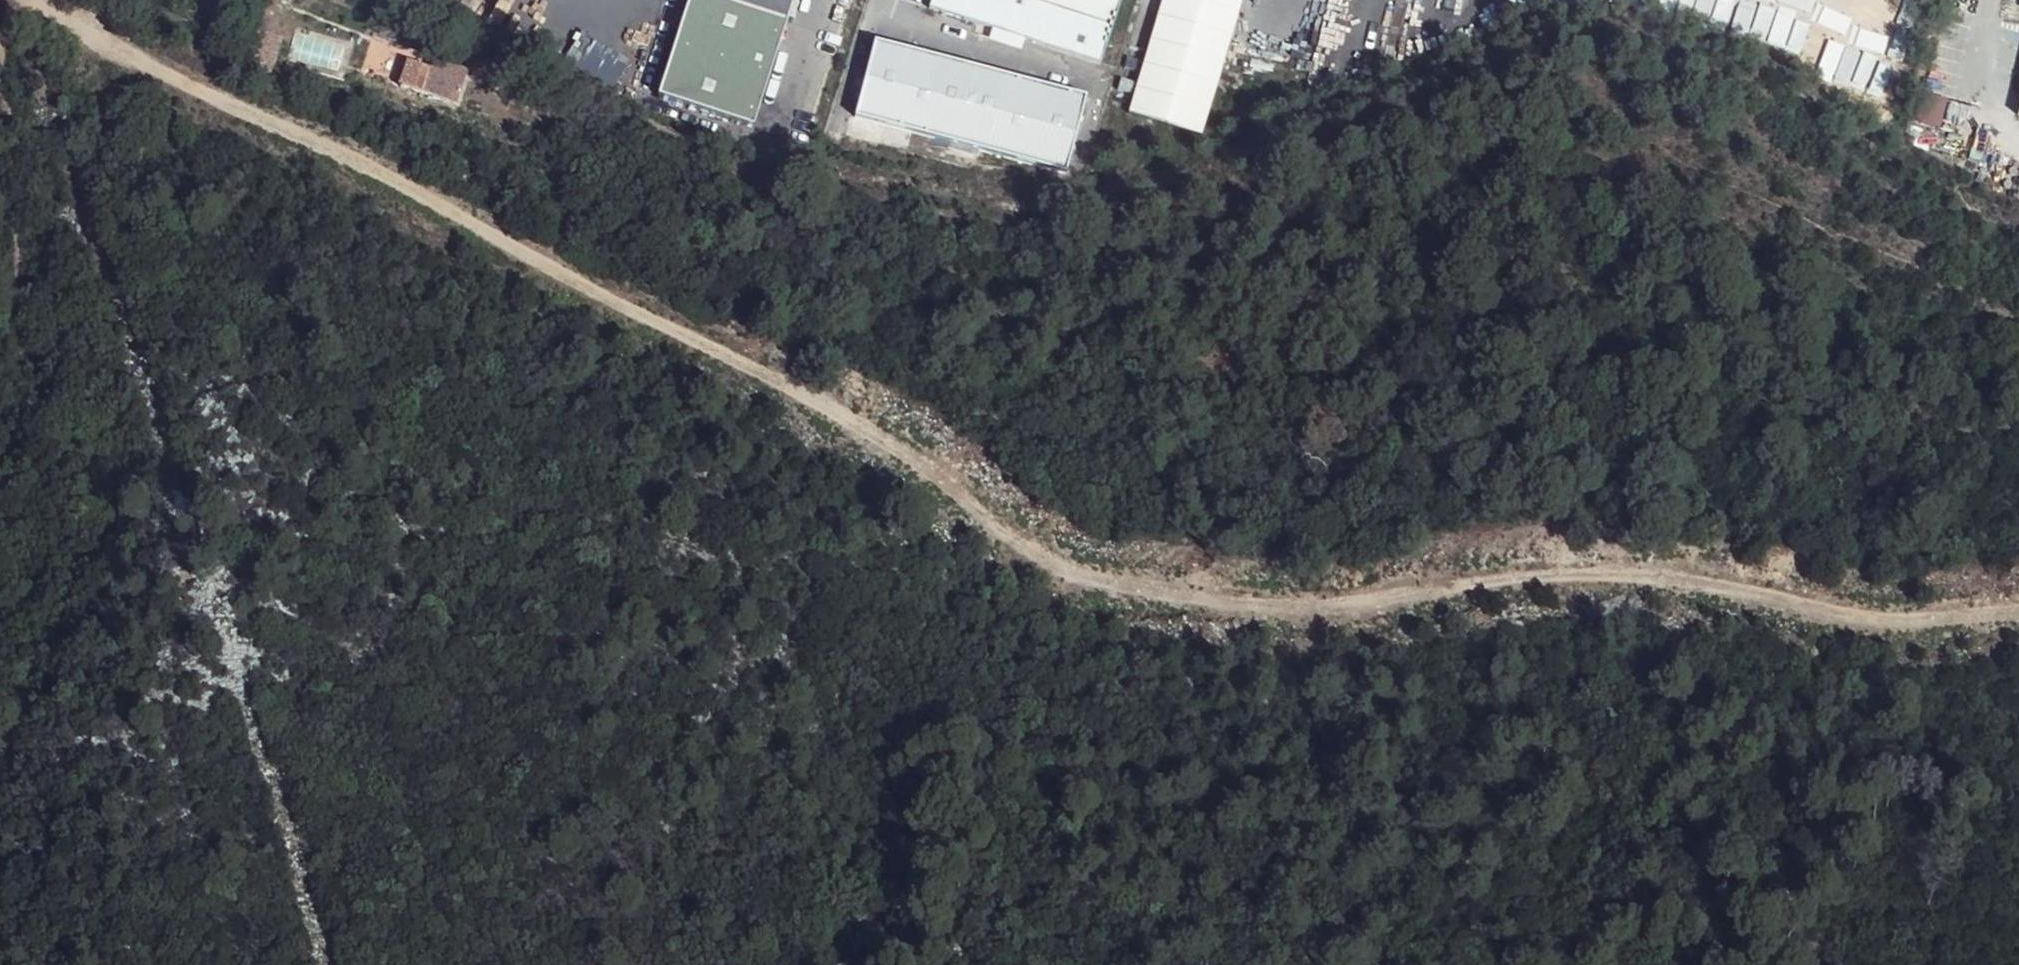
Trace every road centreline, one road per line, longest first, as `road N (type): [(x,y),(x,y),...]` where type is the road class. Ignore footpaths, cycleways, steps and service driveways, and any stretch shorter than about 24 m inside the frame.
road 1 (track): [(2018,617),(1873,619),(1726,580),(1580,581),(1378,605),(1076,569),(993,494),(830,395),(78,0)]

